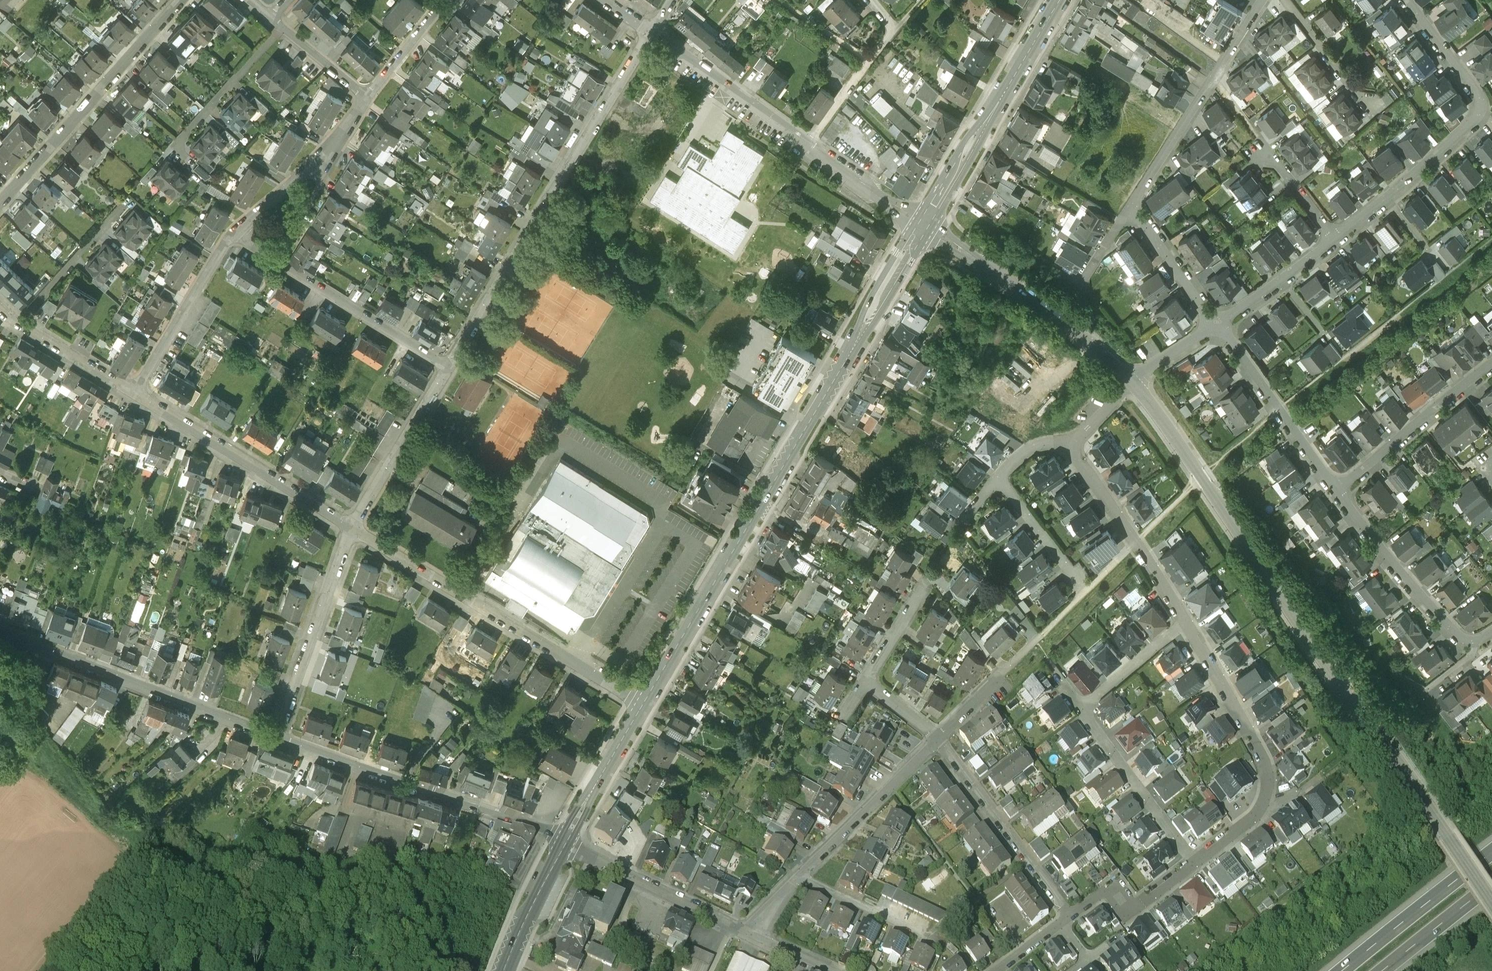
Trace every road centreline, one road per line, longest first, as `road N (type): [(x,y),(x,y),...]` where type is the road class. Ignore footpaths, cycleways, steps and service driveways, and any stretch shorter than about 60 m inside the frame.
road 1 (residential): [(1133,384),(1491,894)]
road 2 (secondary): [(924,226),(644,706)]
road 3 (residential): [(449,367),(652,36)]
road 4 (residential): [(644,706),(353,529)]
road 5 (residential): [(276,737),(565,840)]
road 6 (residential): [(0,631),(276,737)]
road 7 (residential): [(0,204),(182,0)]
road 8 (secondary): [(1059,0),(924,226)]
road 9 (residential): [(924,226),(1058,319),(1133,384)]
road 10 (residential): [(353,529),(133,394)]
road 11 (residential): [(234,233),(449,367)]
road 12 (residential): [(1263,0),(1131,206)]
road 13 (residential): [(276,737),(353,529)]
road 14 (residential): [(937,740),(1069,915)]
road 15 (residential): [(1337,495),(1459,640),(1483,643)]
road 16 (residential): [(1068,447),(1187,622)]
road 17 (residential): [(1217,327),(1337,495)]
road 18 (residential): [(1187,622),(1265,762),(1264,806)]
road 19 (residential): [(565,840),(749,928)]
road 20 (motorway): [(1491,843),(1334,970)]
road 21 (residential): [(1491,366),(1337,495)]
road 22 (residential): [(652,36),(808,151)]
road 23 (residential): [(801,875),(937,740)]
road 24 (residential): [(133,394),(234,233)]
road 25 (residential): [(234,233),(369,100)]
road 26 (residential): [(1194,861),(1079,711)]
road 27 (residential): [(808,151),(896,29),(871,0)]
road 28 (residential): [(353,529),(449,367)]
road 29 (residential): [(20,322),(129,199)]
road 30 (residential): [(283,27),(179,151)]
road 31 (secondary): [(644,706),(565,840)]
road 32 (residential): [(1131,206),(1217,327)]
road 33 (motorway): [(1376,970),(1491,880)]
road 34 (secondary): [(565,840),(503,970)]
road 35 (residential): [(801,875),(931,932)]
road 36 (residential): [(1079,711),(1187,622)]
road 37 (residential): [(808,151),(924,226)]
road 38 (residential): [(1483,114),(1405,0)]
road 39 (residential): [(1285,0),(1372,104)]
road 40 (residential): [(133,394),(20,322)]
road 41 (residential): [(1387,200),(1483,114)]
road 42 (residential): [(369,100),(447,0)]

